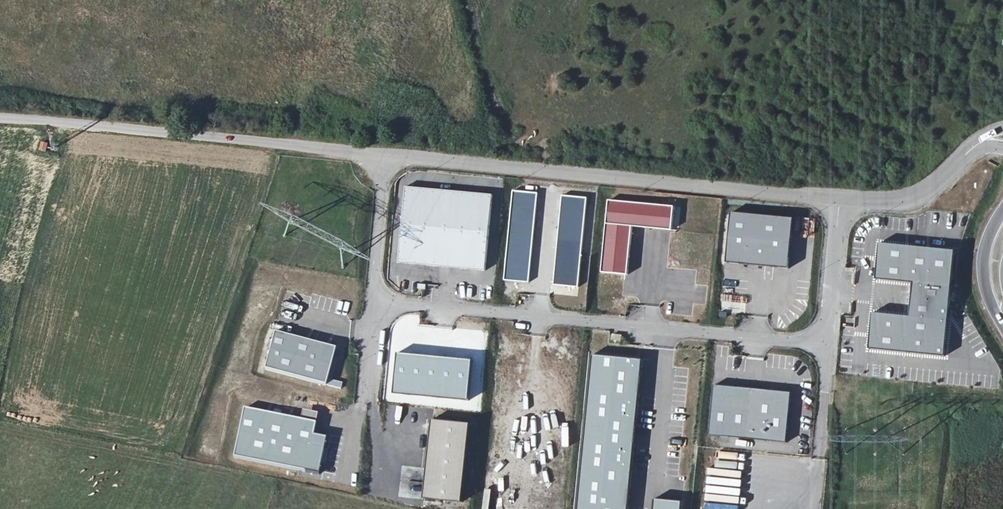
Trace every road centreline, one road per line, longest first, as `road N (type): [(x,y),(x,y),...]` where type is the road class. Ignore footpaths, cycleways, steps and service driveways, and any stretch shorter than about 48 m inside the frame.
road 1 (unclassified): [(385,152),(842,198)]
road 2 (unclassified): [(376,306),(829,343)]
road 3 (track): [(0,118),(277,141)]
road 4 (unclassified): [(385,152),(376,306)]
road 5 (unclassified): [(842,198),(829,343)]
road 6 (unclassified): [(842,198),(910,201),(965,156)]

